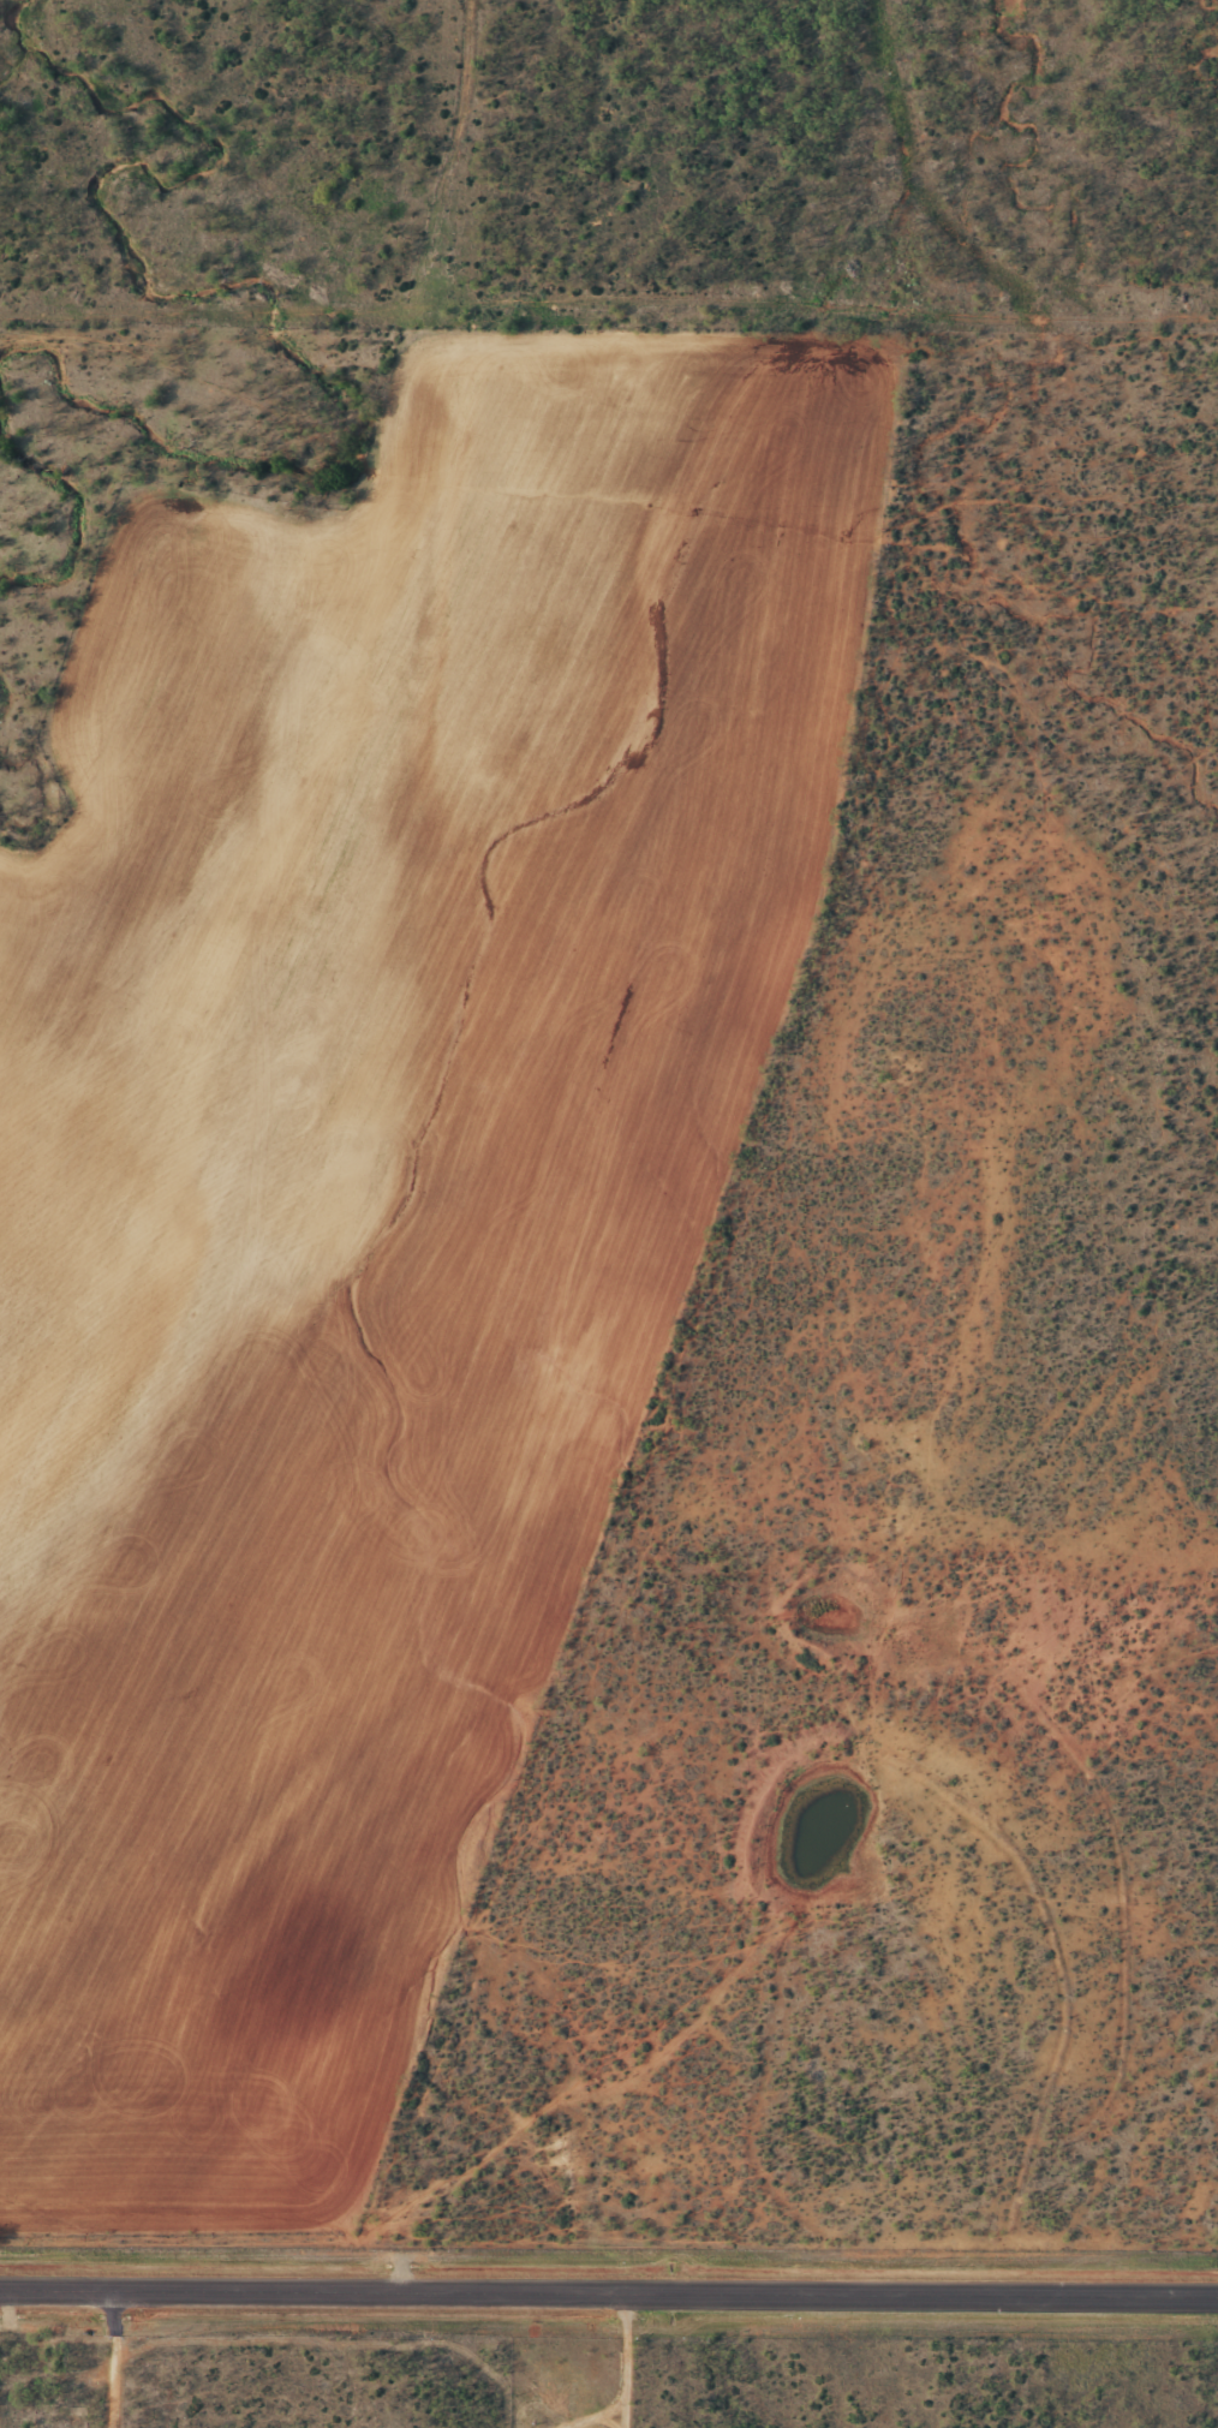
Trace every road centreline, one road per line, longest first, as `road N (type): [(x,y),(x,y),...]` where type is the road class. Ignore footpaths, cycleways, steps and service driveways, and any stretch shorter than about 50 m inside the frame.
road 1 (primary): [(1217,2306),(0,2300)]

